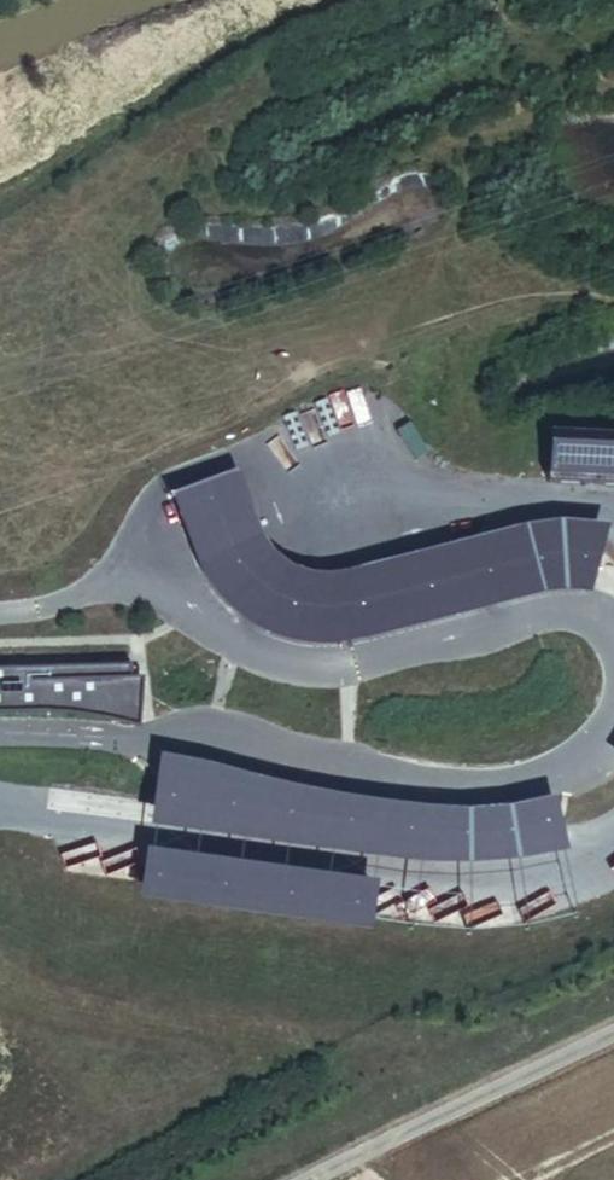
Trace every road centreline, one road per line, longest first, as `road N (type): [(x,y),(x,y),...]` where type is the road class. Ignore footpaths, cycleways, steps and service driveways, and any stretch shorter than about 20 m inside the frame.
road 1 (unclassified): [(322,1179),(613,1052)]

